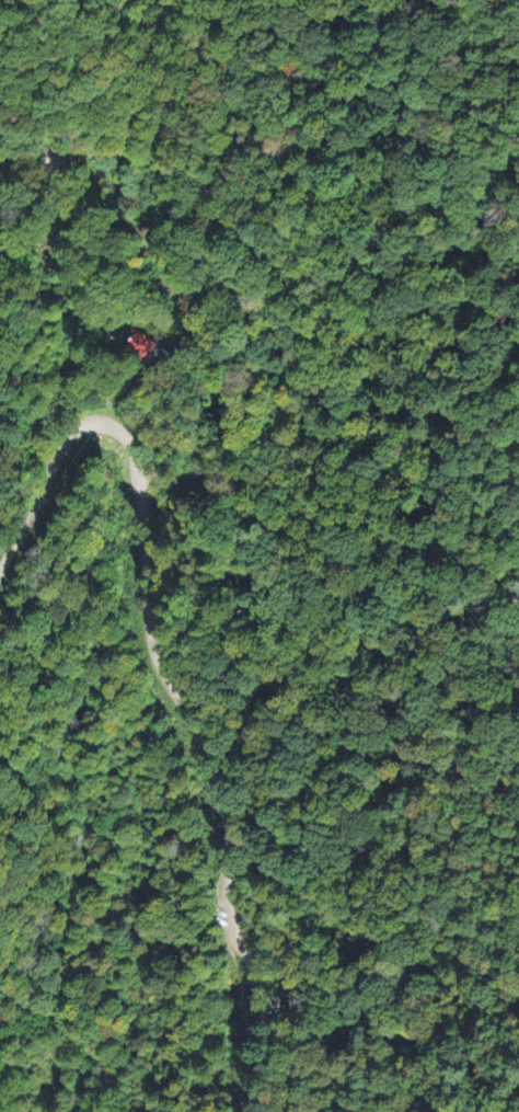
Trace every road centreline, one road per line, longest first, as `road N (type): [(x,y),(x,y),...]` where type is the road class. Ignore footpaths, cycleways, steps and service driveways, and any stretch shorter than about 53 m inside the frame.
road 1 (residential): [(0,570),(82,425),(95,421),(116,431),(135,462),(149,527),(158,651),(204,741),(226,826),(238,928),(265,1016),(254,1111)]
road 2 (residential): [(491,1111),(402,741),(339,601),(281,511),(184,459),(135,462)]
road 3 (residential): [(116,431),(158,388),(187,332),(154,249),(147,209),(151,167)]

